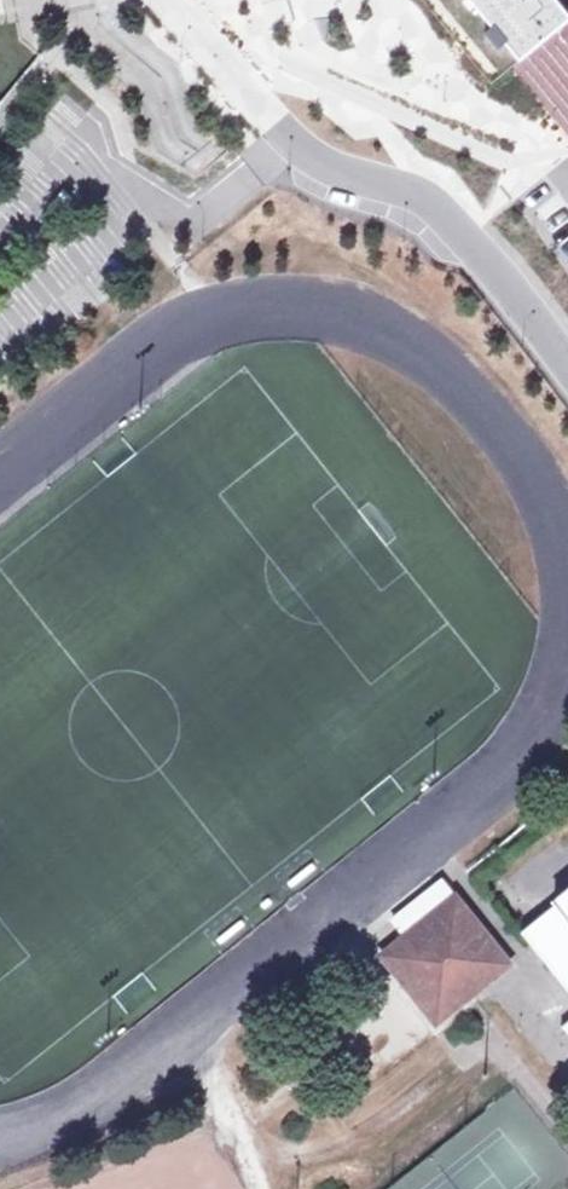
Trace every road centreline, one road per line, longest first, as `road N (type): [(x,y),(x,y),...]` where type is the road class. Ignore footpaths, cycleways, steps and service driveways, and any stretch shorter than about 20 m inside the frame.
road 1 (unclassified): [(567,374),(436,204),(414,190),(335,171),(290,141),(163,0)]

